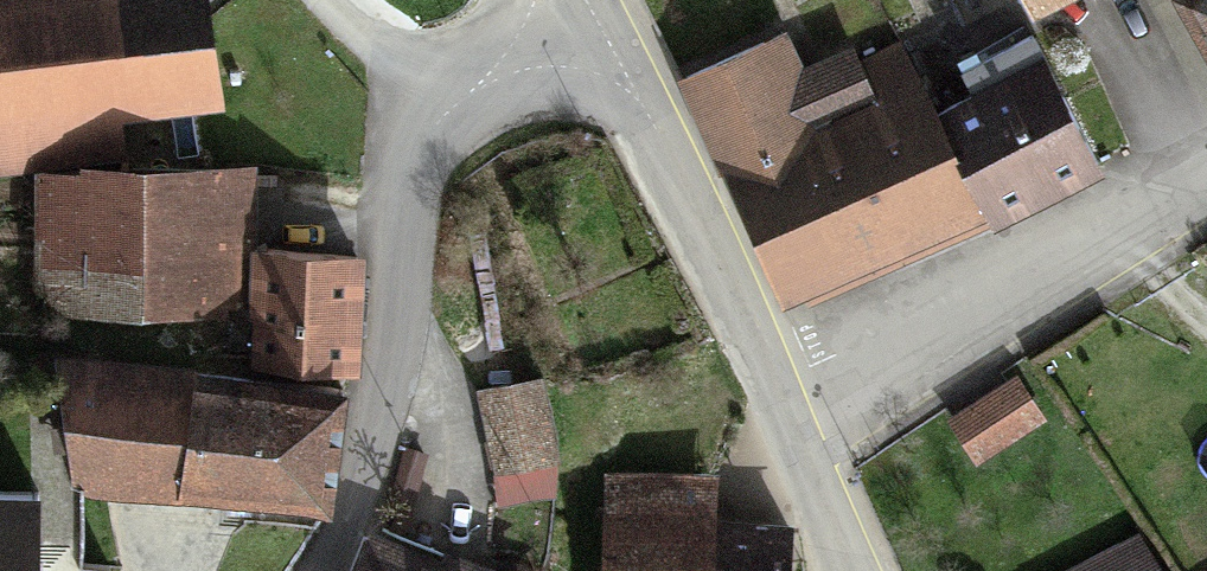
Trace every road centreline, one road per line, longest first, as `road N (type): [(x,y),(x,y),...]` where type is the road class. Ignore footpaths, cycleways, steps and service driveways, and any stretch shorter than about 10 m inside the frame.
road 1 (residential): [(576,16),(455,95),(409,183),(396,469),(325,570)]
road 2 (residential): [(789,410),(1206,170)]
road 3 (residential): [(789,410),(576,16)]
road 4 (residential): [(843,570),(789,410)]

